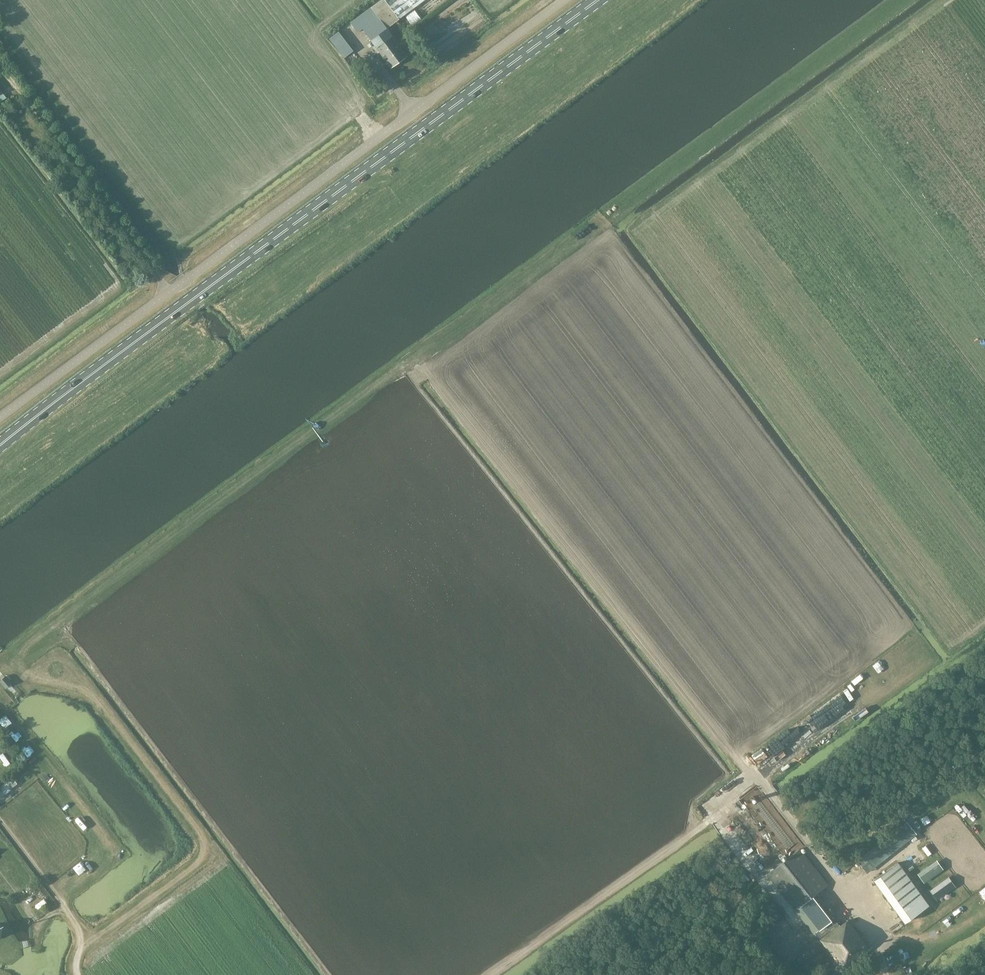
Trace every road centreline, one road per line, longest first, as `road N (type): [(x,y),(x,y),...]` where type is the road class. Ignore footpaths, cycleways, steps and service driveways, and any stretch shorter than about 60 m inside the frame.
road 1 (primary): [(0,444),(595,0)]
road 2 (unclassified): [(563,0),(0,416)]
road 3 (track): [(77,674),(200,833),(204,851),(80,949)]
road 4 (track): [(0,67),(153,271)]
road 5 (track): [(879,949),(872,928),(745,767)]

